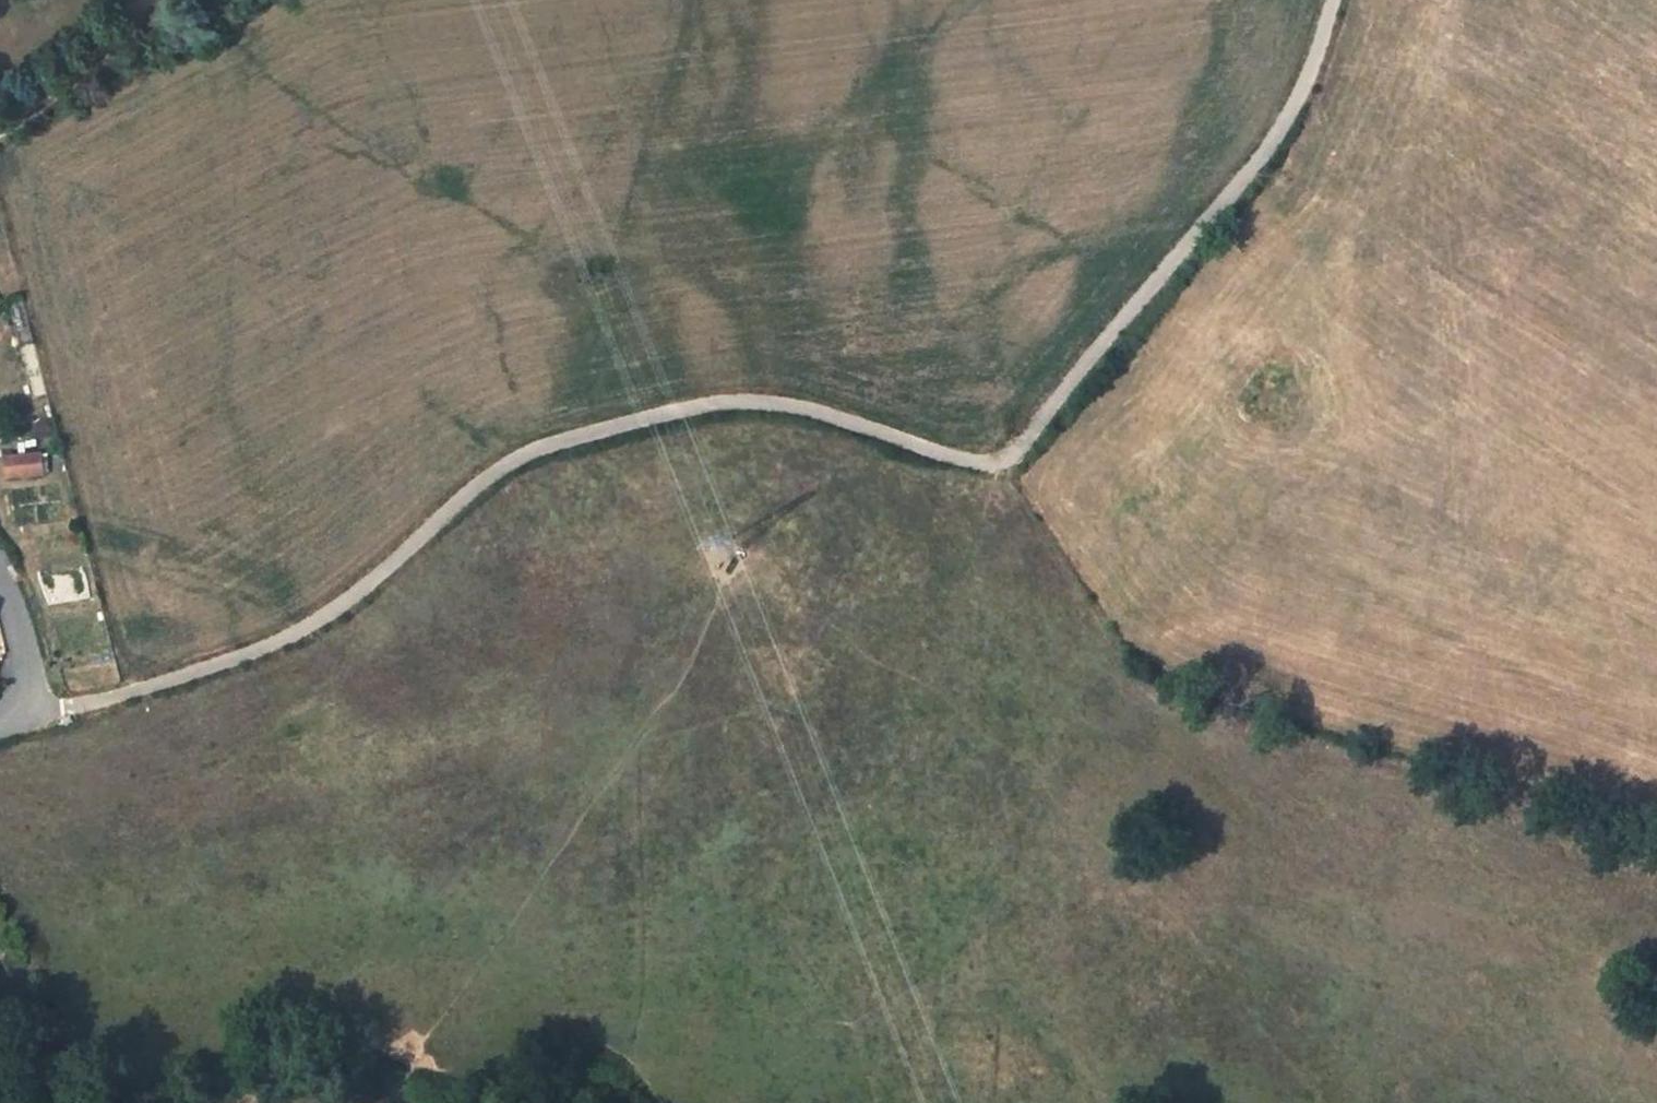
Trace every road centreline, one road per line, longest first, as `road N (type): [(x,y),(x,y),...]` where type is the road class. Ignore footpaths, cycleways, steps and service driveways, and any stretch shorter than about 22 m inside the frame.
road 1 (unclassified): [(0,580),(26,666),(22,706),(0,722)]

